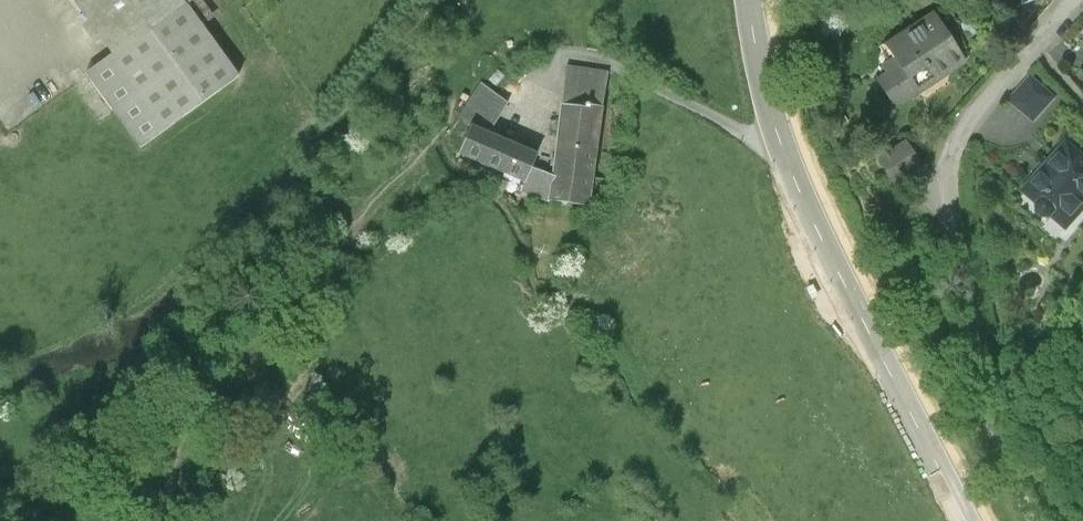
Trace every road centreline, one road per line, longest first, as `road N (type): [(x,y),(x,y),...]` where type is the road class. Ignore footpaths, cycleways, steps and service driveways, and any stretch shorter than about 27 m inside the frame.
road 1 (residential): [(1075,0),(985,102),(950,172),(984,388),(1032,520)]
road 2 (tertiary): [(967,520),(790,169),(748,0)]

